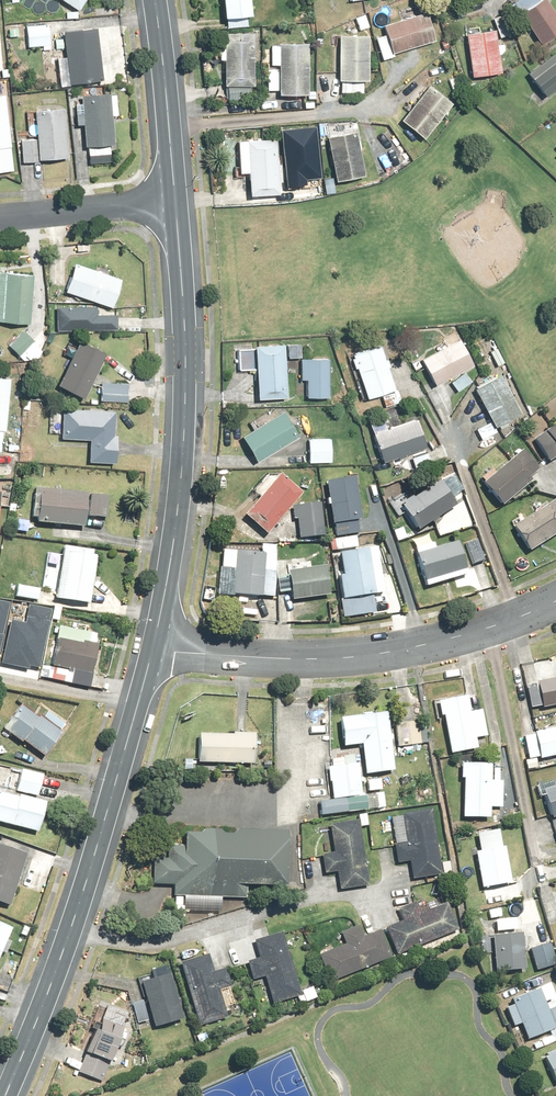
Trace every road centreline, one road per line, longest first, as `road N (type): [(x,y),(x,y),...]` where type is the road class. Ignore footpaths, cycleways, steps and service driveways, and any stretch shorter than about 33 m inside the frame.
road 1 (tertiary): [(151,649),(70,927),(4,1095)]
road 2 (tertiary): [(174,196),(182,432),(151,649)]
road 3 (residential): [(555,599),(448,637),(363,654),(151,649)]
road 4 (tertiary): [(157,0),(174,196)]
road 5 (residential): [(0,216),(174,196)]

